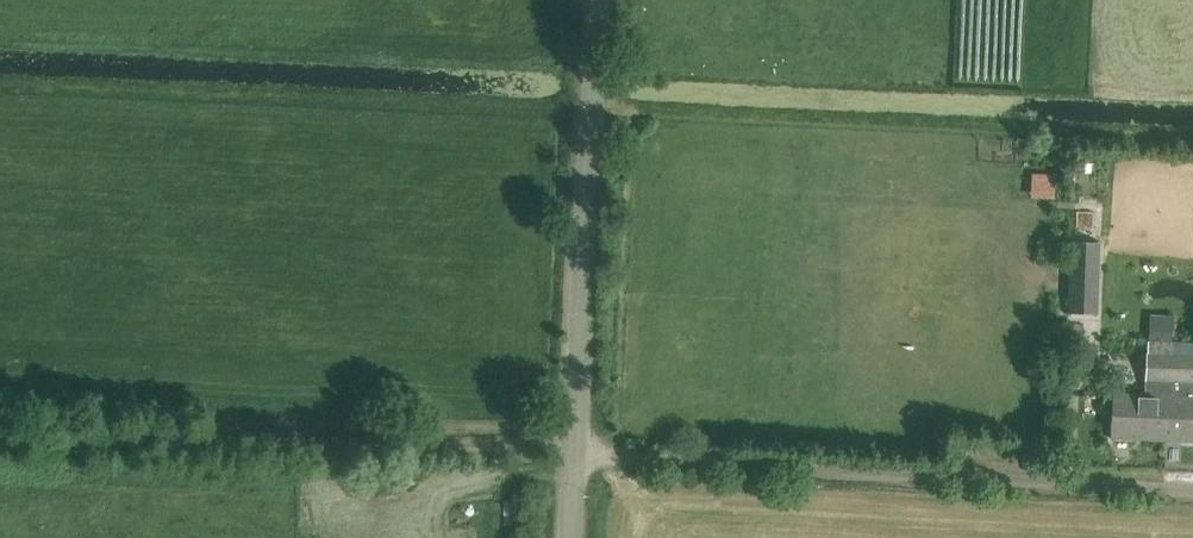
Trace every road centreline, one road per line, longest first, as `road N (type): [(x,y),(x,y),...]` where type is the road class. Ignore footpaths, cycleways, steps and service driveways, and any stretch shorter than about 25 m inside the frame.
road 1 (track): [(1192,489),(0,429)]
road 2 (tertiary): [(569,537),(596,0)]

